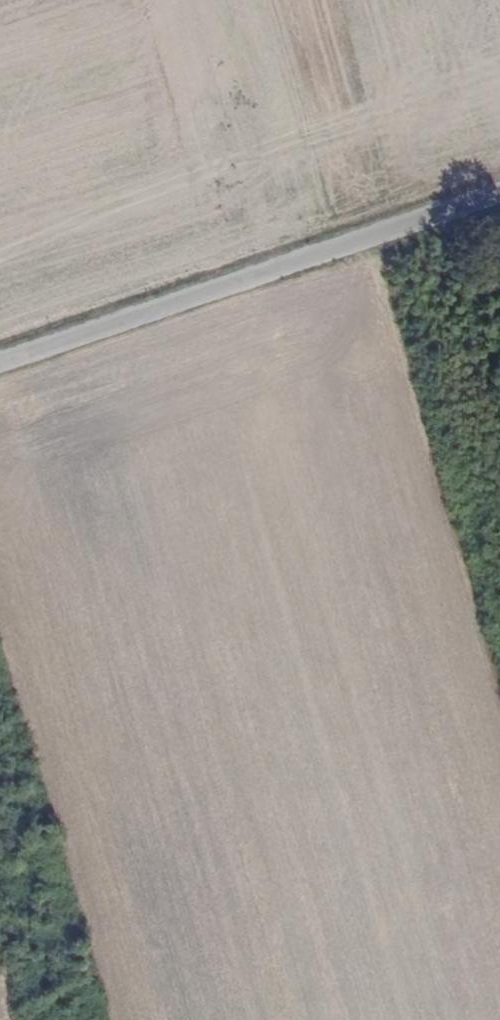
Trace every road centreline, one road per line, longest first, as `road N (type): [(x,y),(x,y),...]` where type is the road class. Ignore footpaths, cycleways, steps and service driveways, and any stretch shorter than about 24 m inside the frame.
road 1 (unclassified): [(0,350),(499,187)]

